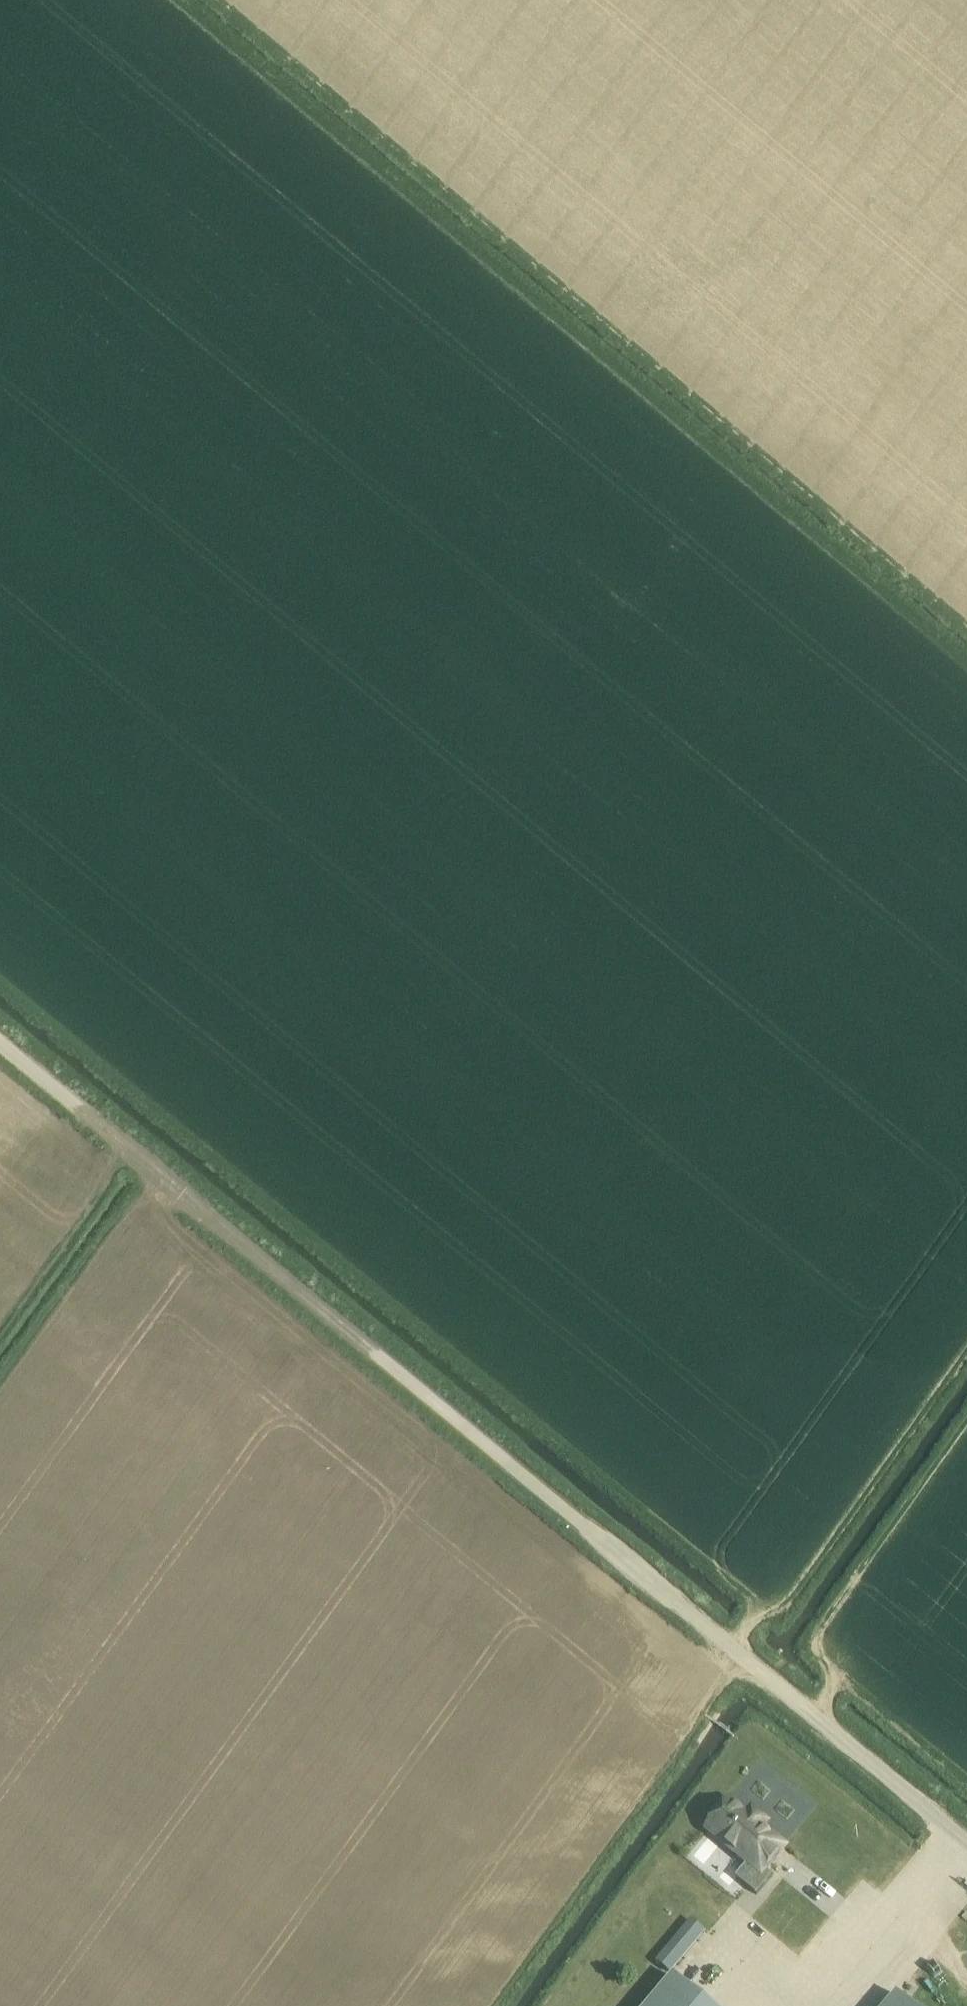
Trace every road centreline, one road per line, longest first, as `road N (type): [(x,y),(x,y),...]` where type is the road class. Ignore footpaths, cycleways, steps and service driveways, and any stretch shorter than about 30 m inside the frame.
road 1 (unclassified): [(966,1846),(0,1049)]

